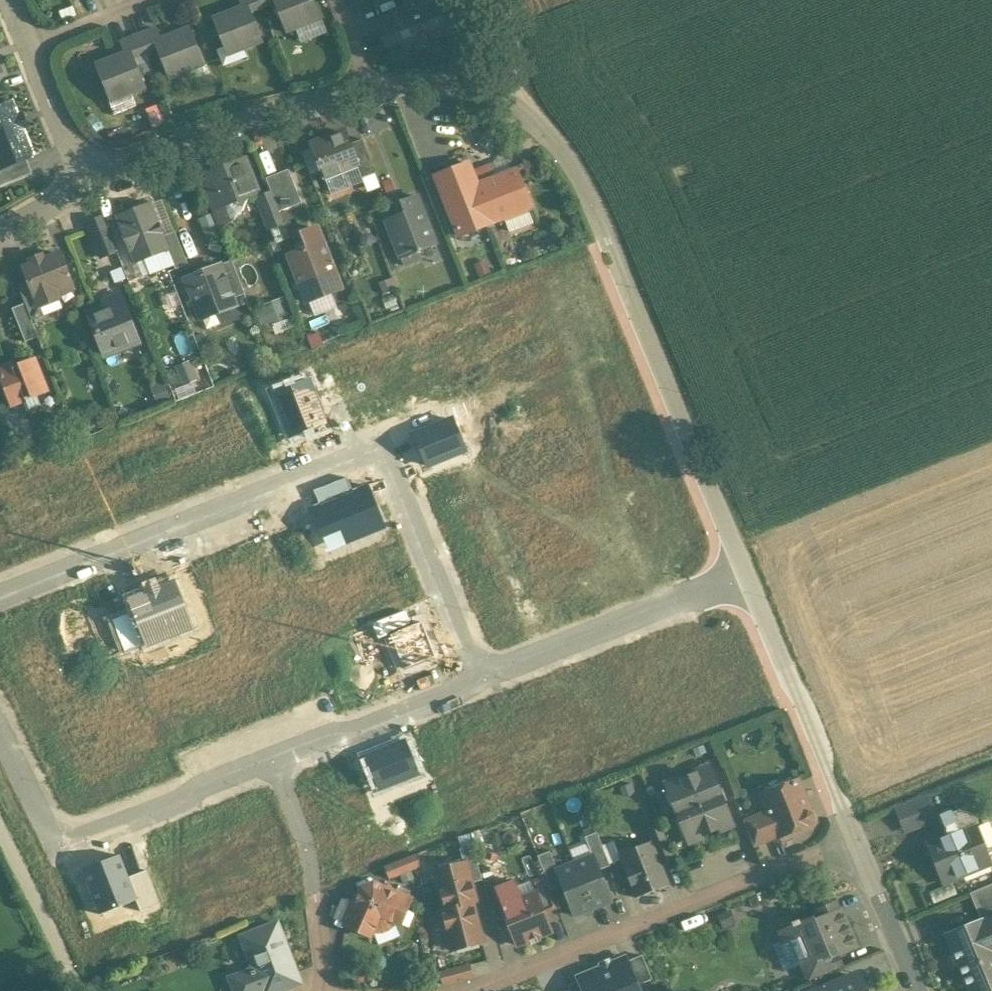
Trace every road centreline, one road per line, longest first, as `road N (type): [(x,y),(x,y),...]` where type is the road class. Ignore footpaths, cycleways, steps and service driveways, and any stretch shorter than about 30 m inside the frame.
road 1 (residential): [(754,573),(708,453),(551,130),(518,99),(457,78),(367,88)]
road 2 (residential): [(0,594),(369,452),(389,462),(479,683)]
road 3 (residential): [(479,990),(855,835)]
road 4 (residential): [(278,764),(103,834),(62,835),(35,807),(0,731)]
road 5 (residential): [(367,88),(257,114),(84,181)]
road 6 (residential): [(754,573),(479,683)]
road 7 (residential): [(855,835),(754,573)]
road 8 (residential): [(322,990),(306,839),(278,764)]
road 9 (residential): [(479,683),(278,764)]
road 10 (track): [(0,812),(86,990)]
road 11 (residential): [(917,990),(855,835)]
road 12 (residential): [(33,48),(84,181)]
road 13 (residential): [(154,0),(33,48)]

